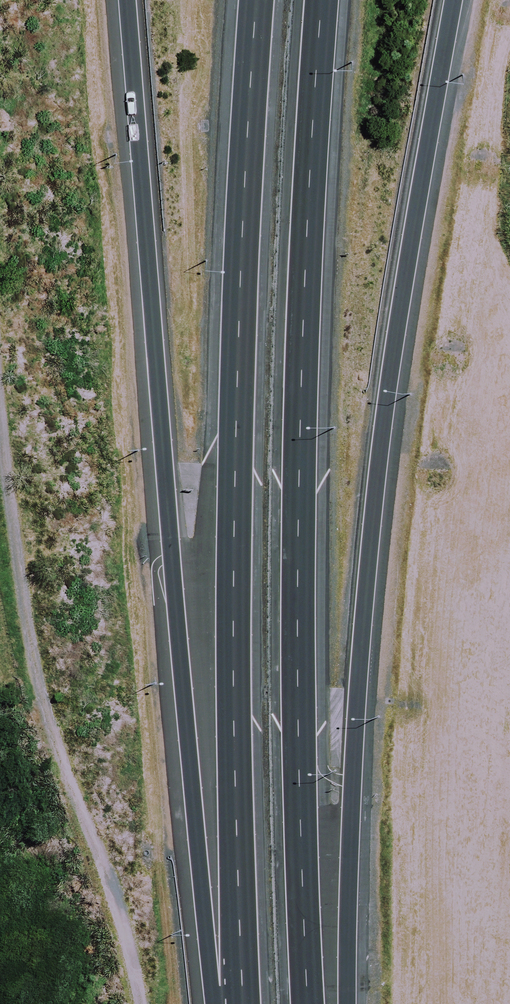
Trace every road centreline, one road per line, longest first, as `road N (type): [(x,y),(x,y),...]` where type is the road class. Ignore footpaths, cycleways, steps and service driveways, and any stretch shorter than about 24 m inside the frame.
road 1 (motorway): [(456,0),(376,472),(345,1003)]
road 2 (motorway): [(220,1003),(196,843),(124,0)]
road 3 (motorway): [(326,0),(299,379),(306,1003)]
road 4 (motorway): [(235,1003),(237,327),(256,0)]

